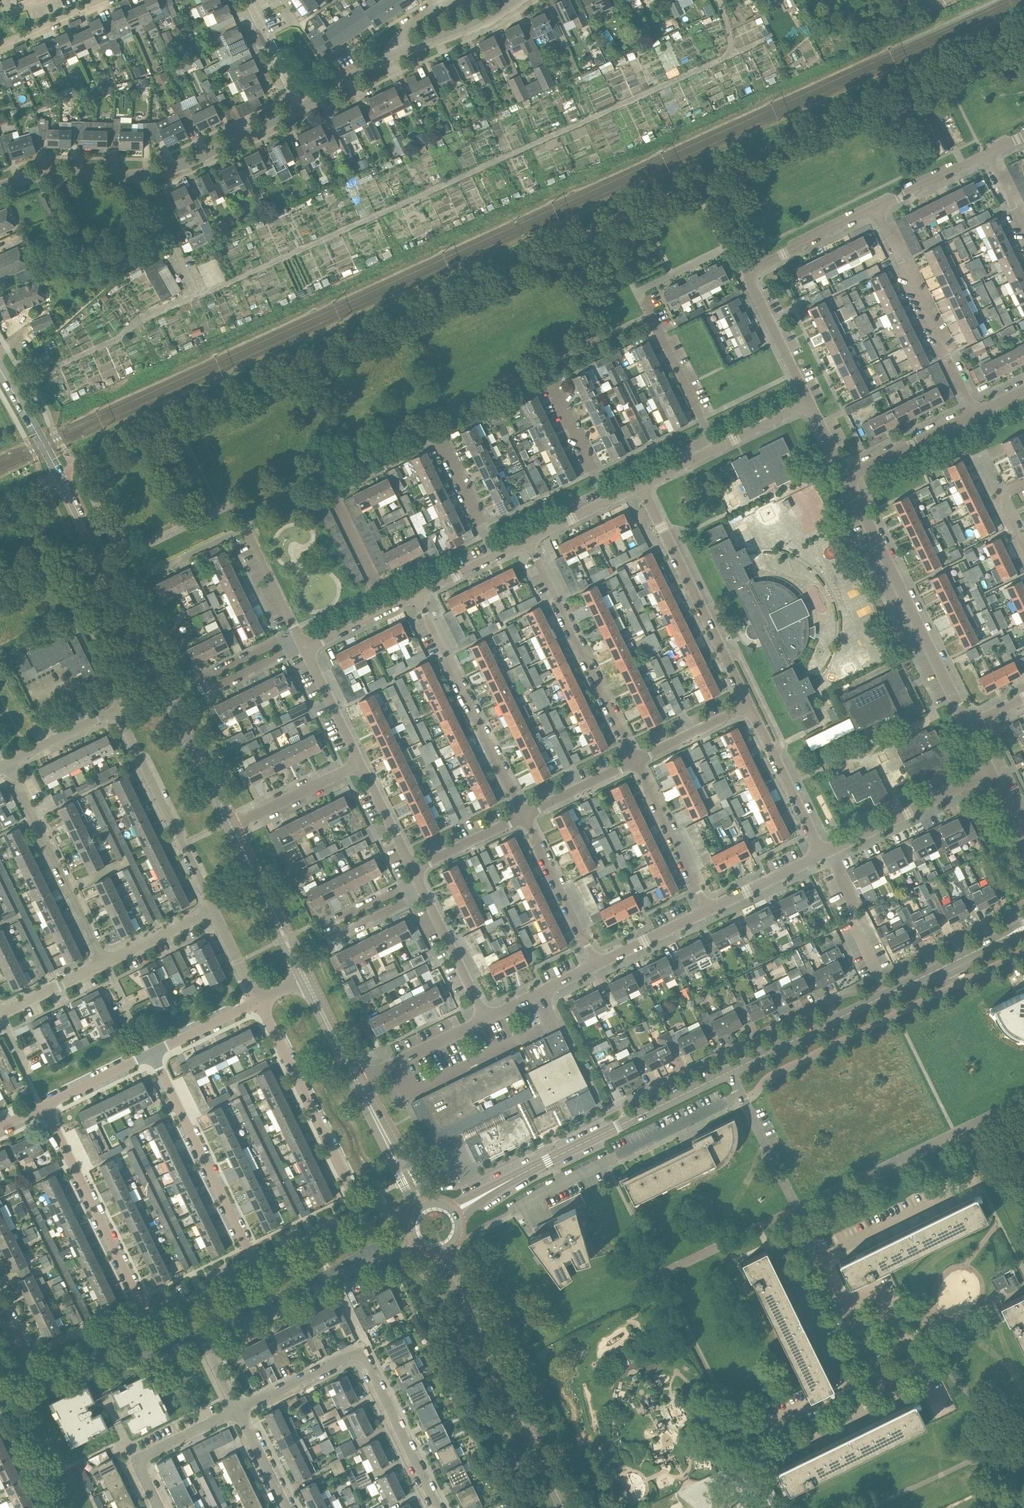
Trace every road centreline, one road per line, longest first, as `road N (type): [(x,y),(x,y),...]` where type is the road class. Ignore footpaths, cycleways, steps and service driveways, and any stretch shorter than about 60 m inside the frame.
road 1 (tertiary): [(231,824),(59,473)]
road 2 (residential): [(44,1106),(148,1315),(257,1267)]
road 3 (residential): [(257,1267),(360,1213),(259,1001)]
road 4 (unclassified): [(0,187),(41,177),(158,173),(301,108)]
road 5 (residential): [(808,403),(749,276),(877,206)]
road 6 (unclassified): [(967,726),(845,477)]
road 7 (tertiary): [(730,1071),(490,1190)]
road 8 (residential): [(524,816),(417,594)]
road 9 (residential): [(636,760),(529,539)]
road 10 (residential): [(750,704),(642,485)]
road 11 (residential): [(257,1267),(150,1052)]
road 12 (residential): [(976,414),(877,206)]
road 13 (residential): [(303,644),(207,690),(200,678),(297,631)]
road 14 (residential): [(150,572),(245,524),(297,631)]
road 15 (residential): [(214,910),(122,723),(110,714)]
road 16 (residential): [(105,963),(6,764)]
road 17 (residential): [(423,891),(334,935),(329,925),(417,879)]
road 18 (residential): [(730,1071),(823,1256)]
road 19 (residential): [(823,1256),(790,1271),(864,1418)]
road 20 (tertiary): [(565,1507),(480,1330)]
road 21 (unclassified): [(823,853),(990,771)]
road 22 (residential): [(388,608),(332,496),(378,473)]
road 23 (tertiary): [(889,995),(730,1071)]
road 24 (unclassified): [(34,1374),(205,1339)]
road 25 (residential): [(437,1507),(362,1351)]
road 26 (tertiary): [(306,978),(231,824)]
road 27 (residential): [(716,448),(640,296)]
road 28 (residential): [(711,910),(636,760)]
road 29 (residential): [(823,1256),(973,1183)]
road 30 (residential): [(600,964),(524,816)]
road 31 (residential): [(161,1507),(137,1459),(238,1410)]
road 32 (residential): [(823,853),(750,704)]
road 33 (tertiary): [(1023,926),(889,995)]
road 34 (unclassified): [(845,477),(976,414)]
road 35 (residential): [(231,824),(362,765)]
road 36 (unclassified): [(205,1339),(334,1277)]
road 37 (residential): [(846,1306),(879,1290),(926,1385)]
road 38 (residential): [(423,891),(485,1019)]
road 39 (unclassified): [(389,56),(472,27),(519,0)]
road 40 (unclassified): [(358,1082),(485,1019)]
road 41 (residential): [(238,1410),(362,1351)]
road 42 (residential): [(305,648),(362,765)]
road 43 (unclassified): [(485,1019),(600,964)]
road 44 (residential): [(607,501),(551,387)]
road 45 (residential): [(636,760),(750,704)]
road 46 (unclassified): [(711,910),(823,853)]
road 47 (residential): [(524,816),(636,760)]
road 48 (residential): [(413,871),(524,816)]
road 49 (unclassified): [(600,964),(711,910)]
road 50 (residential): [(494,557),(439,447)]
road 51 (residential): [(105,963),(214,910)]
road 52 (residential): [(301,108),(247,0)]
road 53 (residential): [(150,1052),(259,1001)]

